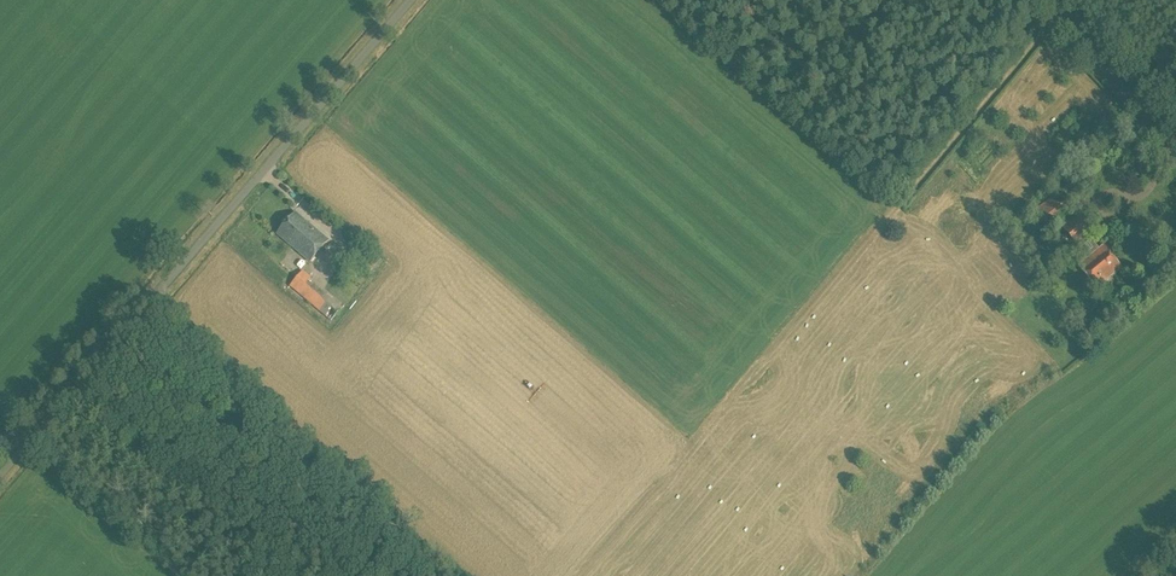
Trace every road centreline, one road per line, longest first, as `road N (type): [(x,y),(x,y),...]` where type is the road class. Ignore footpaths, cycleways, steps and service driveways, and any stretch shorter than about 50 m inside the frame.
road 1 (unclassified): [(0,470),(409,0)]
road 2 (unclassified): [(1175,137),(1064,0)]

